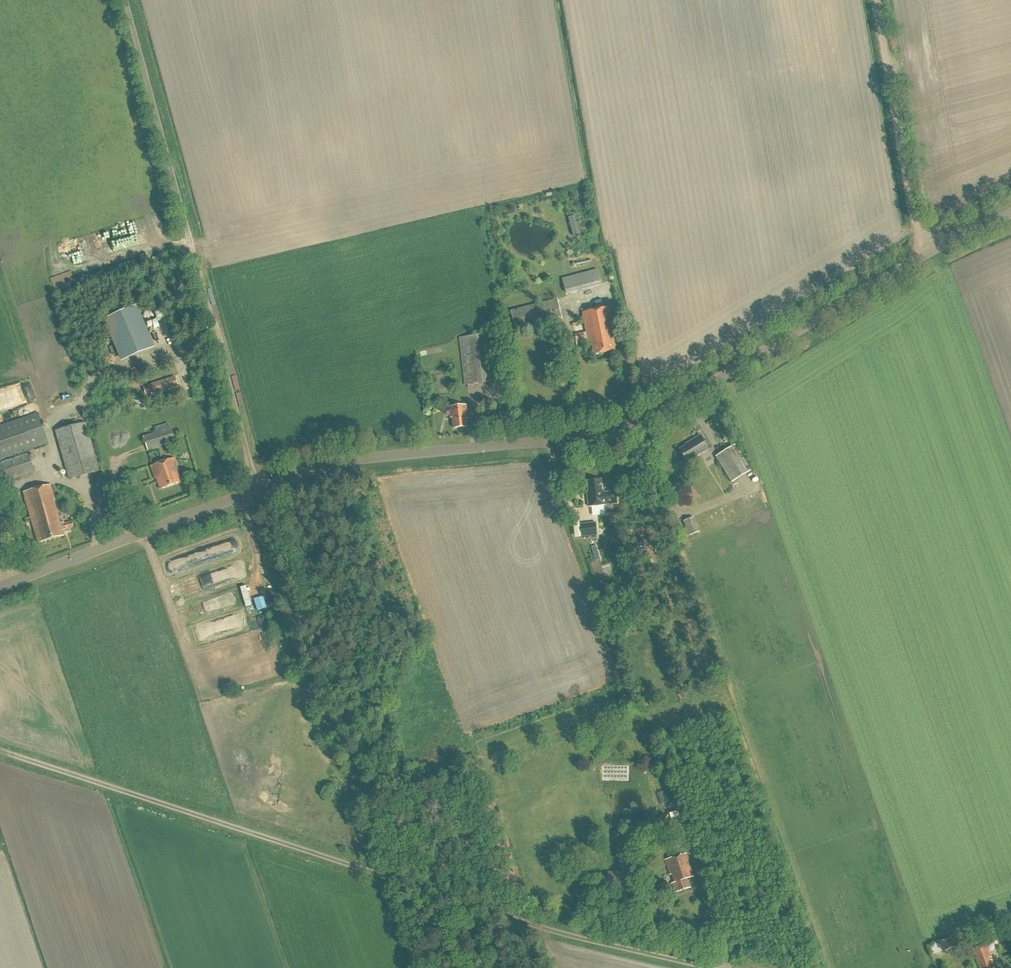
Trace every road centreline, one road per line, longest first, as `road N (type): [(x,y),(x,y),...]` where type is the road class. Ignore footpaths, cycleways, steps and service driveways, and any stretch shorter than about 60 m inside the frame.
road 1 (unclassified): [(259,489),(336,463),(631,426),(923,254),(1010,212)]
road 2 (unclassified): [(714,967),(506,916),(0,749)]
road 3 (unclassified): [(259,489),(125,0)]
road 4 (unclassified): [(0,588),(259,489)]
road 5 (track): [(878,0),(923,254)]

